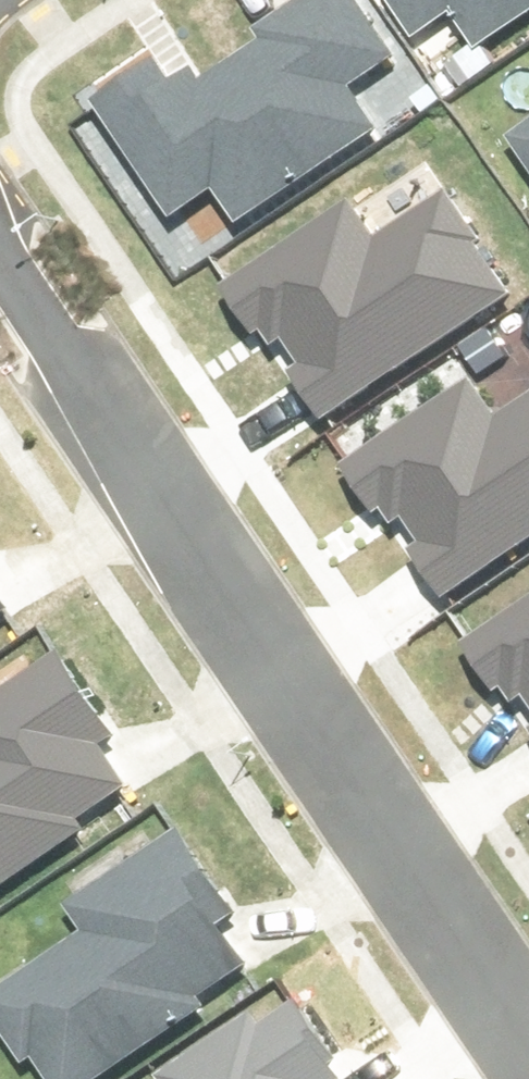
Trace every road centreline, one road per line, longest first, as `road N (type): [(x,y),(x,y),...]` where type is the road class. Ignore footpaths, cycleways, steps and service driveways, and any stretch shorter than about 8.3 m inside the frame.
road 1 (residential): [(0,324),(528,1078)]

